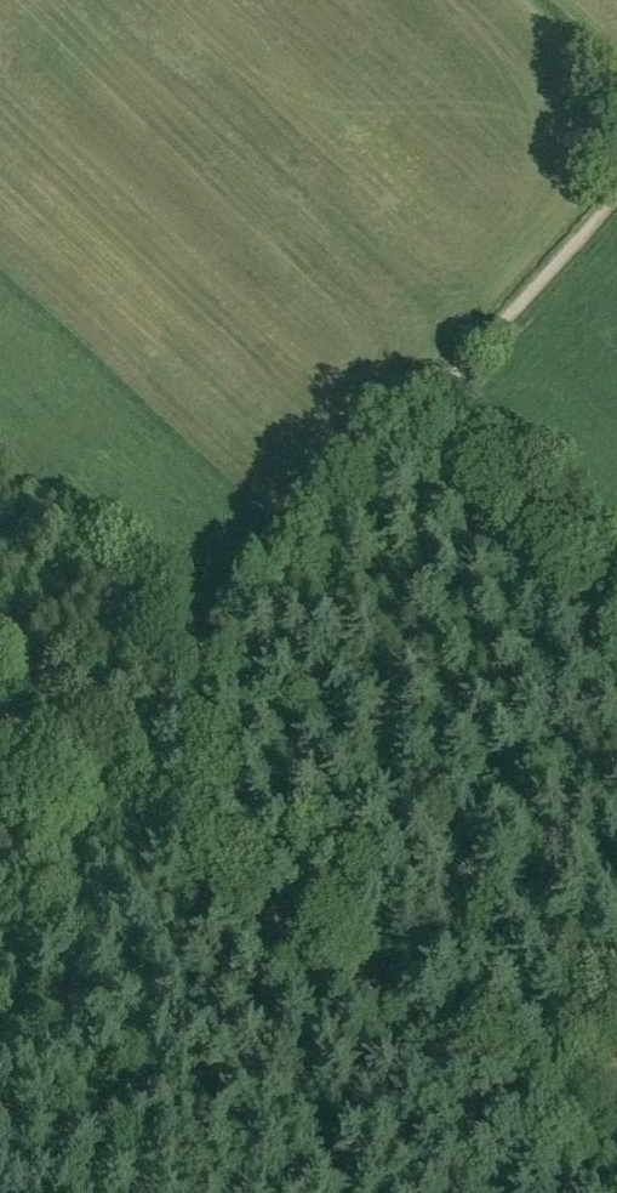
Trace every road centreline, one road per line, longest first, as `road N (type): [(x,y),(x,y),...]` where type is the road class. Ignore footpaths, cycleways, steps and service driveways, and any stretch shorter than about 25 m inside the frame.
road 1 (unclassified): [(616,1176),(108,811),(0,797)]

